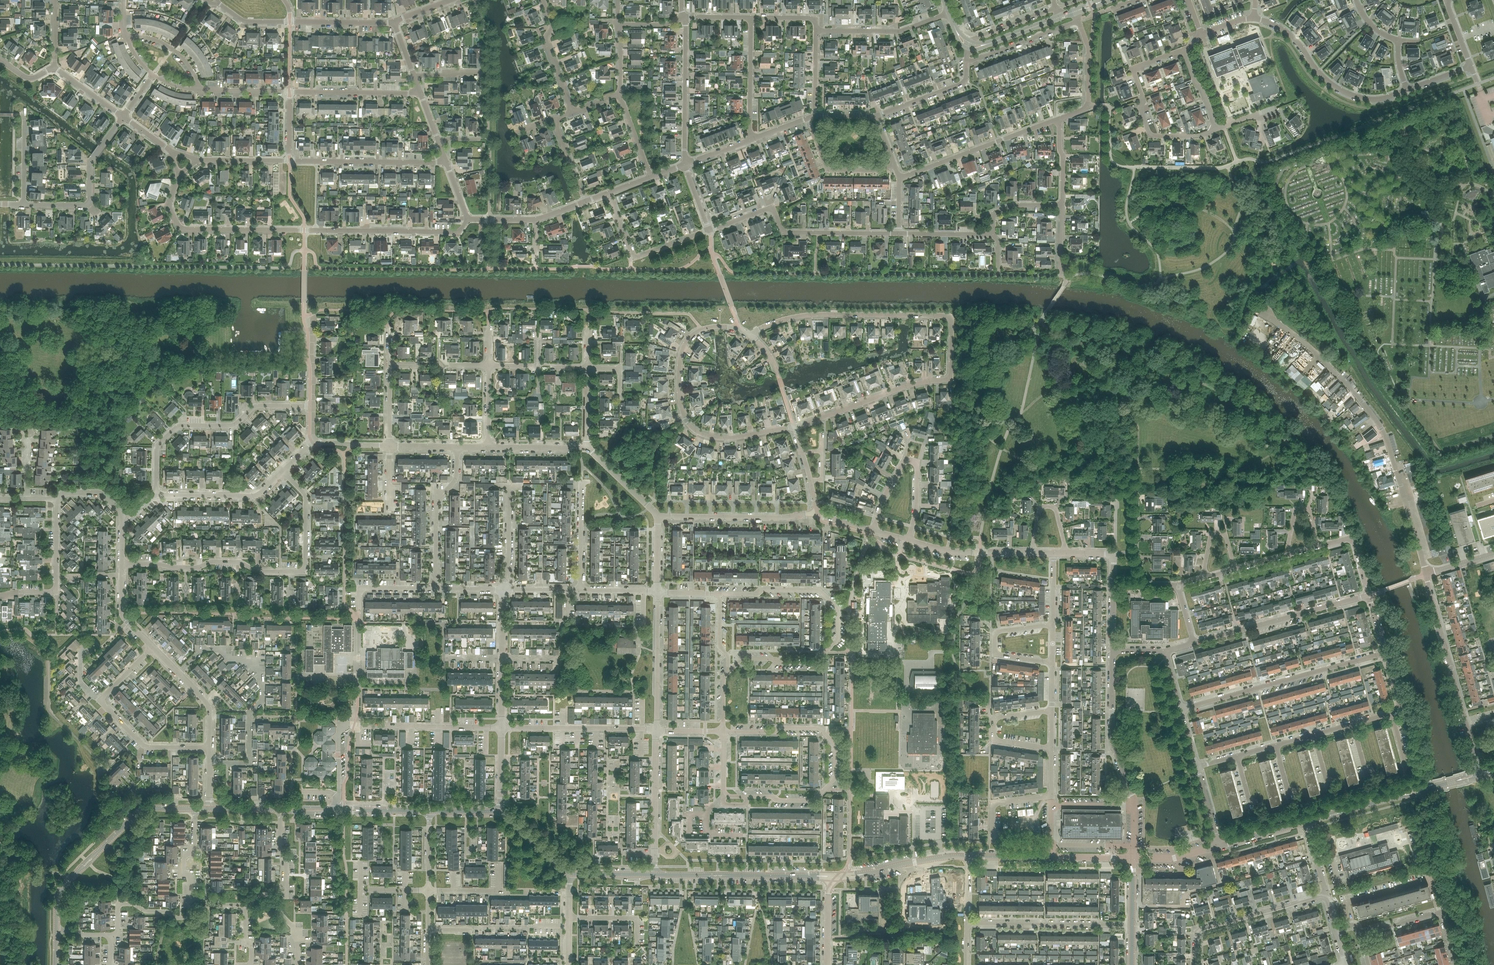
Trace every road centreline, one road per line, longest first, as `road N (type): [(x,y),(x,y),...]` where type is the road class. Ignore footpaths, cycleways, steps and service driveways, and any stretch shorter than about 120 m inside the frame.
road 1 (unclassified): [(1426,575),(1378,424),(1321,358),(1256,310)]
road 2 (residential): [(720,594),(819,590),(838,610),(838,640),(815,663),(742,659),(728,673)]
road 3 (residential): [(794,426),(720,438),(699,433),(684,417),(679,371),(687,340),(715,326),(750,335)]
road 4 (residential): [(723,731),(818,728),(835,744),(835,779),(813,800),(746,796)]
road 5 (residential): [(210,762),(249,764),(249,714),(262,699),(262,674),(246,660),(204,648),(178,674)]
road 6 (residential): [(156,495),(157,447),(176,427),(232,426),(259,406),(313,406)]
road 7 (residential): [(794,426),(908,386),(951,380),(951,327)]
road 8 (residential): [(1181,709),(1385,653)]
road 9 (residential): [(750,335),(812,315),(946,316),(951,327)]
road 10 (unclassified): [(1133,858),(1134,799),(1112,731),(1113,651)]
road 11 (residential): [(1479,771),(1426,575)]
road 12 (residential): [(709,230),(773,207),(783,232),(890,233)]
road 13 (residential): [(1217,129),(1150,136),(1132,68),(1183,51)]
road 14 (unclassified): [(1407,90),(1377,99),(1347,93),(1288,33),(1253,19)]
road 15 (residential): [(304,230),(180,229),(169,206),(179,175)]
road 16 (residential): [(1369,595),(1194,643)]
road 17 (residential): [(304,230),(459,232),(468,219)]
road 18 (residential): [(908,540),(917,462),(905,459),(873,530)]
road 19 (residential): [(899,178),(1057,119)]
road 20 (residential): [(1197,964),(1197,931),(1326,895)]
road 21 (residential): [(1132,925),(967,924)]
road 22 (unclassified): [(818,514),(658,516)]
road 23 (residential): [(290,161),(446,163)]
road 24 (residential): [(656,730),(502,727)]
road 25 (residential): [(435,589),(436,501),(455,479),(457,447)]
road 26 (residential): [(502,727),(354,725)]
road 27 (residential): [(686,164),(683,17)]
road 28 (unclassified): [(654,875),(656,730)]
road 29 (residential): [(1360,935),(1442,912),(1457,964)]
road 30 (residential): [(1052,748),(994,740),(994,725),(995,718),(1052,711)]
road 31 (unclassified): [(656,730),(658,592)]
road 32 (residential): [(1052,662),(995,654),(995,632),(1053,625)]
road 33 (residential): [(949,13),(900,31),(816,31)]
road 34 (residential): [(156,495),(255,496),(282,471)]
road 35 (residential): [(290,92),(420,93)]
road 36 (residential): [(209,748),(145,746),(99,700)]
road 37 (unclassified): [(1033,553),(951,551),(908,540)]
road 38 (residential): [(190,898),(189,918),(118,904),(112,935)]
road 39 (residential): [(894,165),(827,171),(807,118)]
road 40 (residential): [(752,139),(751,17)]
road 41 (residential): [(573,112),(546,41),(552,25),(543,0)]

